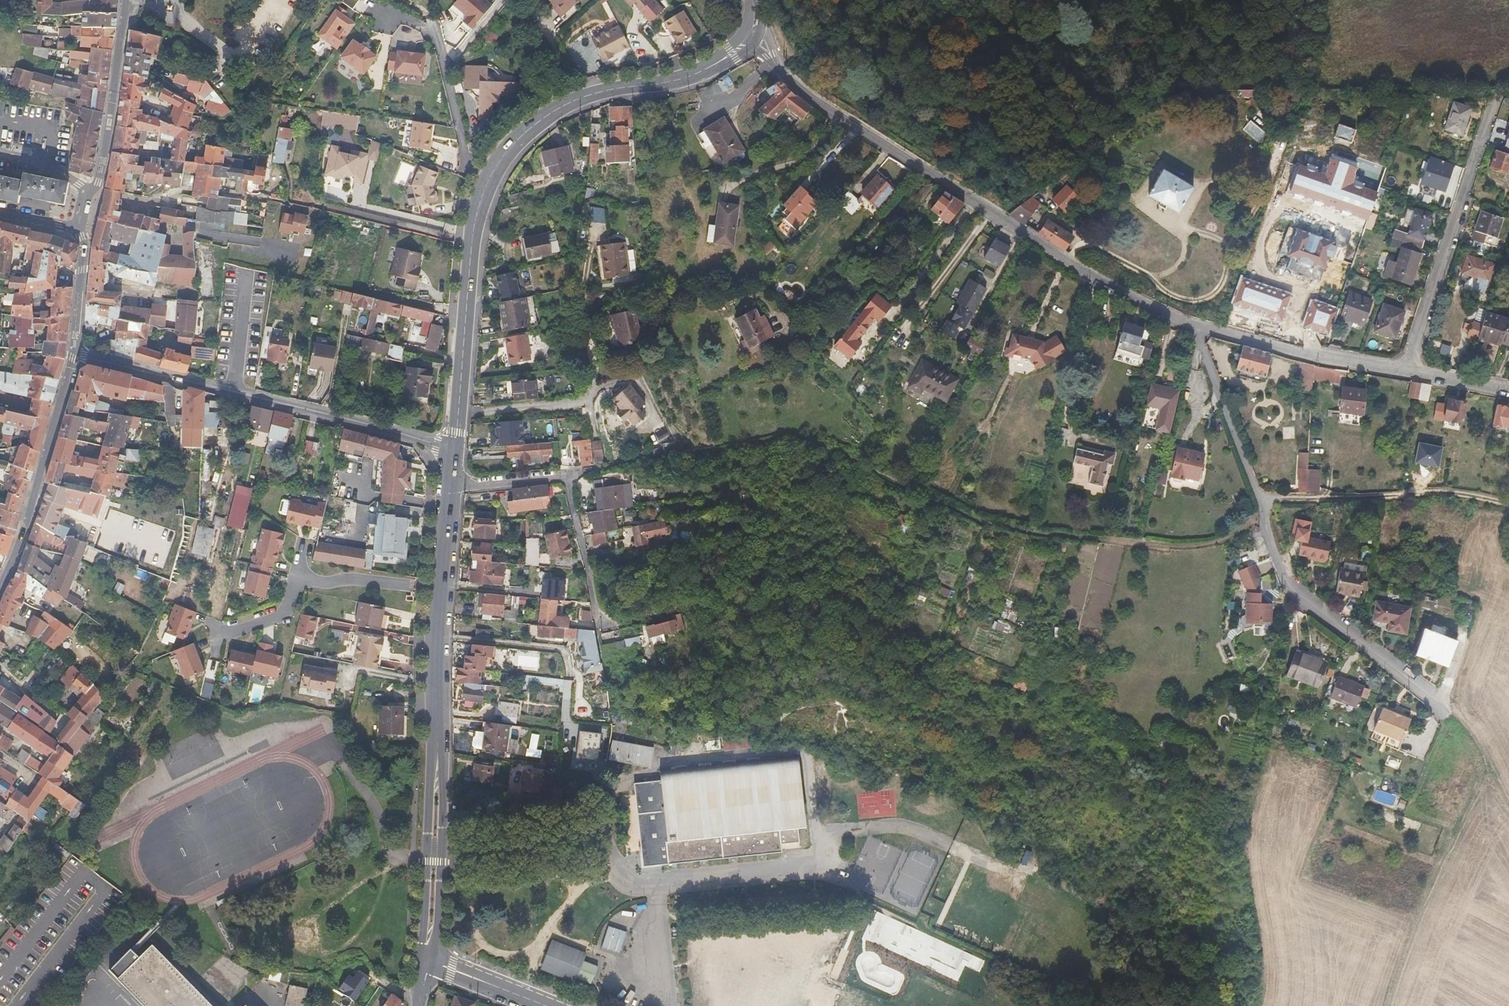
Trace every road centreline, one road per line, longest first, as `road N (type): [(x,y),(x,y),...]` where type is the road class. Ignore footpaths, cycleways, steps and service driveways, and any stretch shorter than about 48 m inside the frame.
road 1 (residential): [(783,74),(1098,282),(1196,328),(1408,371)]
road 2 (tertiary): [(456,448),(472,241),(502,157),(566,103),(677,80),(747,42)]
road 3 (tertiary): [(428,959),(434,687),(456,448)]
road 4 (tertiary): [(456,448),(76,353)]
road 5 (residential): [(1408,371),(1494,109)]
road 6 (residential): [(0,589),(24,539),(76,353)]
road 7 (residential): [(85,229),(108,144),(127,0)]
road 8 (residential): [(428,959),(548,1005)]
road 9 (tertiary): [(76,353),(85,229)]

